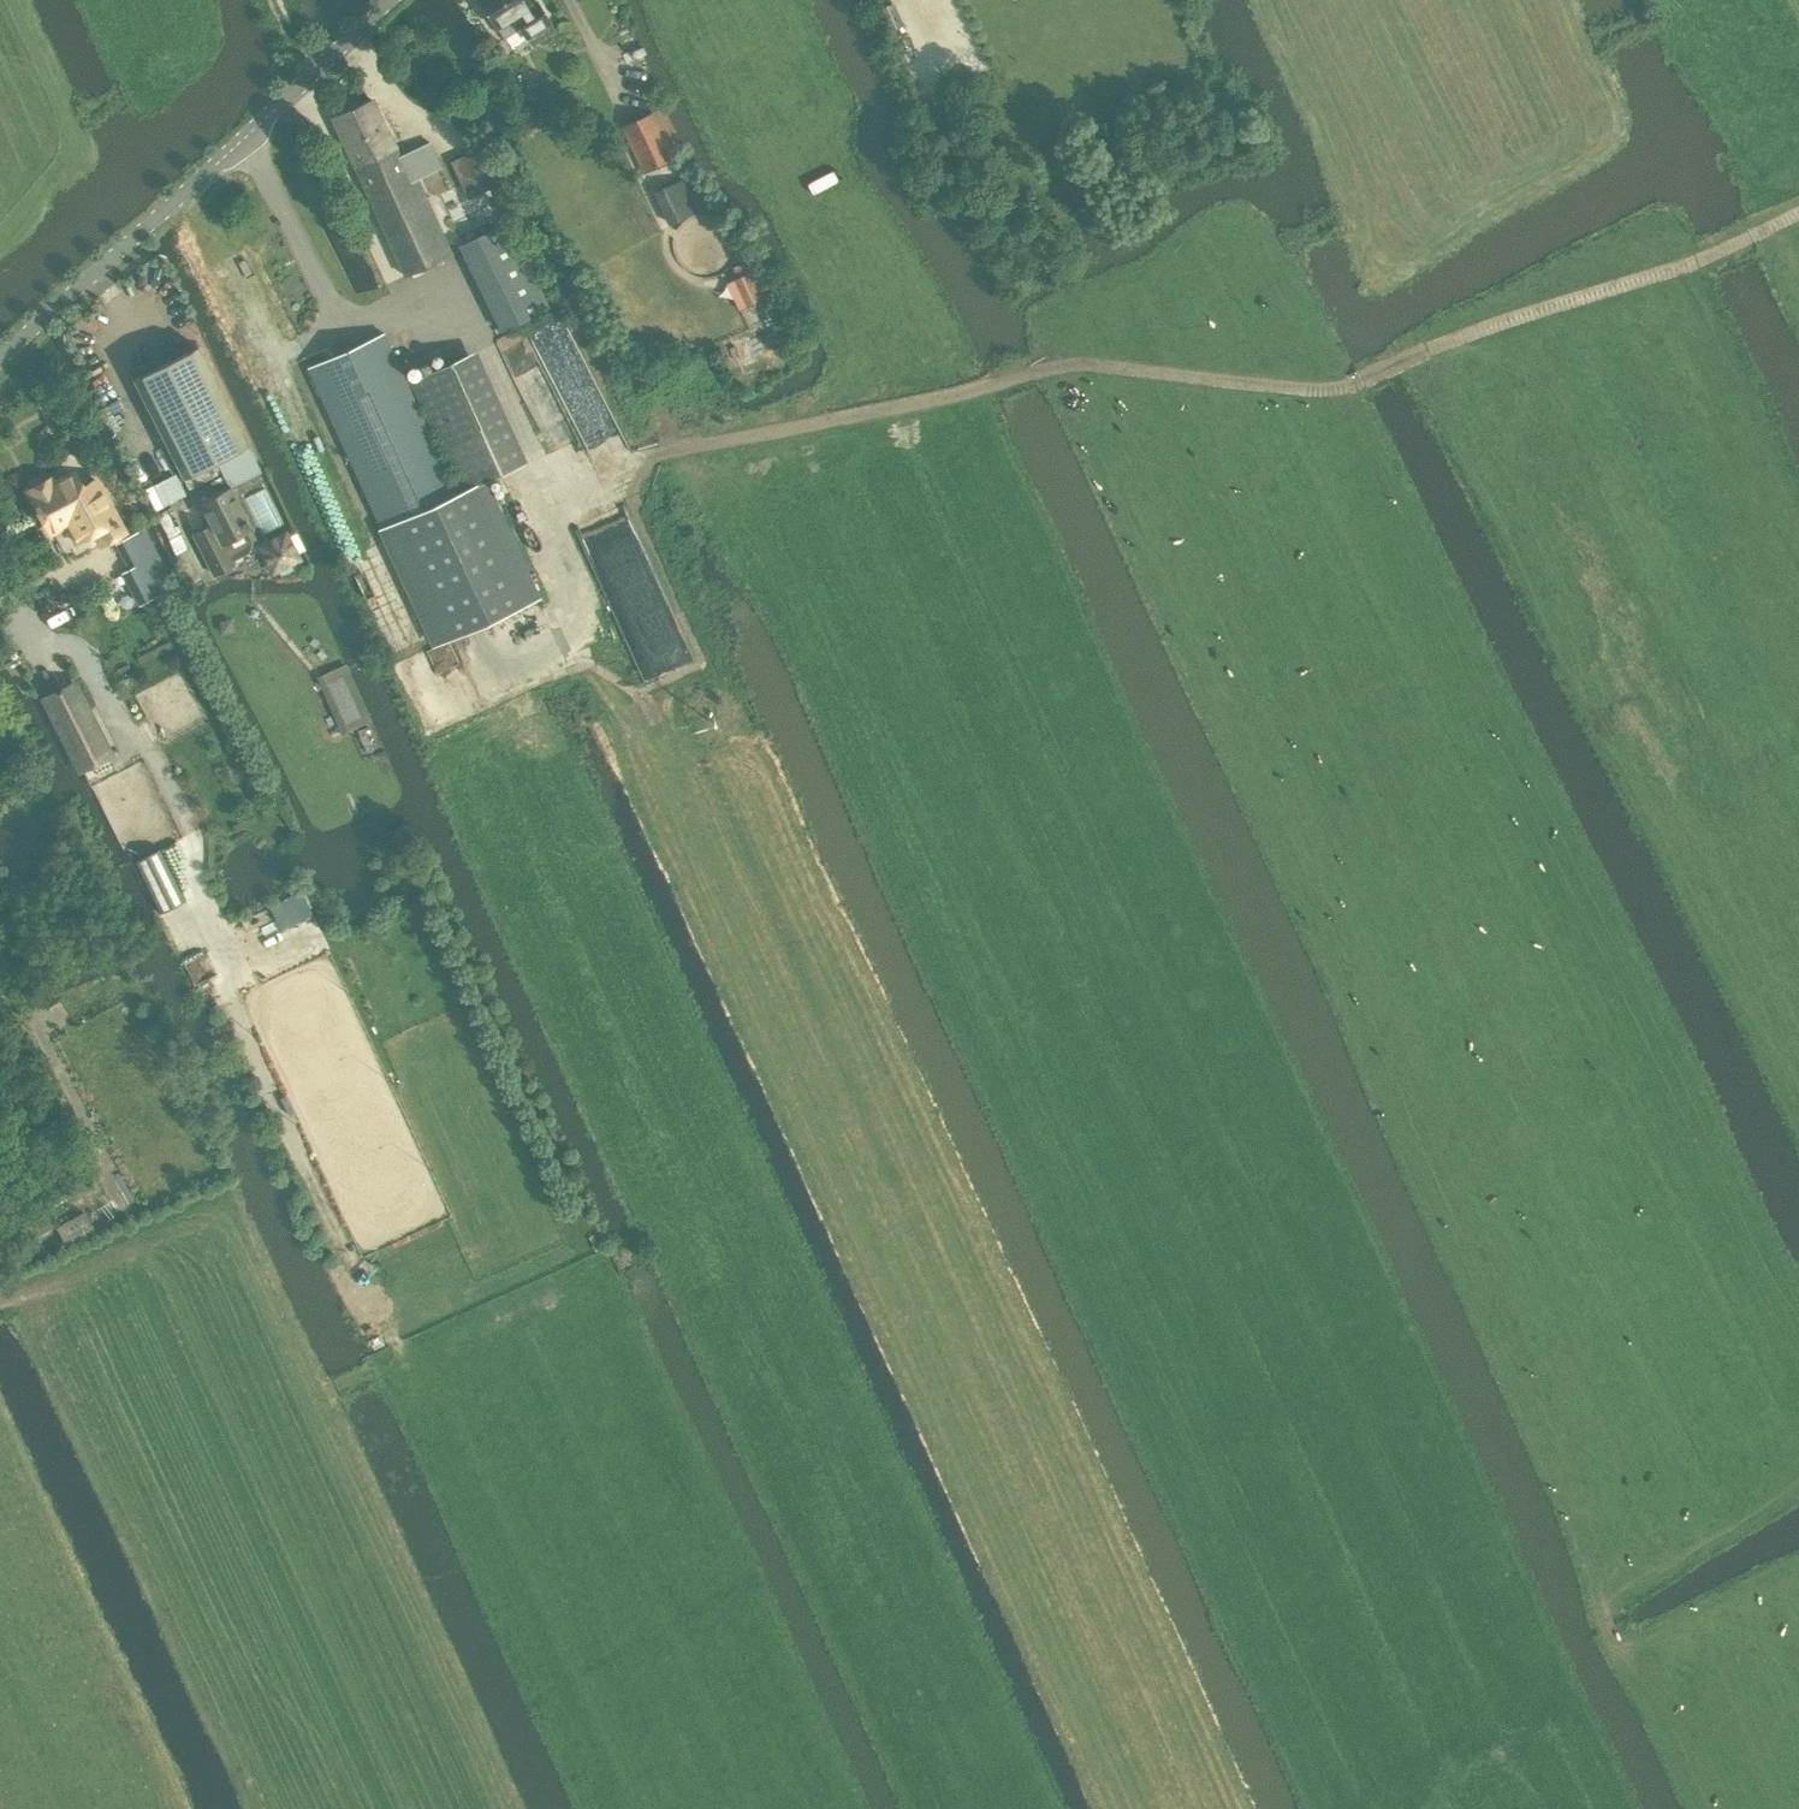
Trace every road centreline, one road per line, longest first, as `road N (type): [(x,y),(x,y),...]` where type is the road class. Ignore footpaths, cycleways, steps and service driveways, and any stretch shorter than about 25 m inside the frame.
road 1 (track): [(451,283),(550,481),(1081,364),(1339,387),(1439,345),(1694,263),(1798,213)]
road 2 (unclassified): [(0,361),(395,0)]

